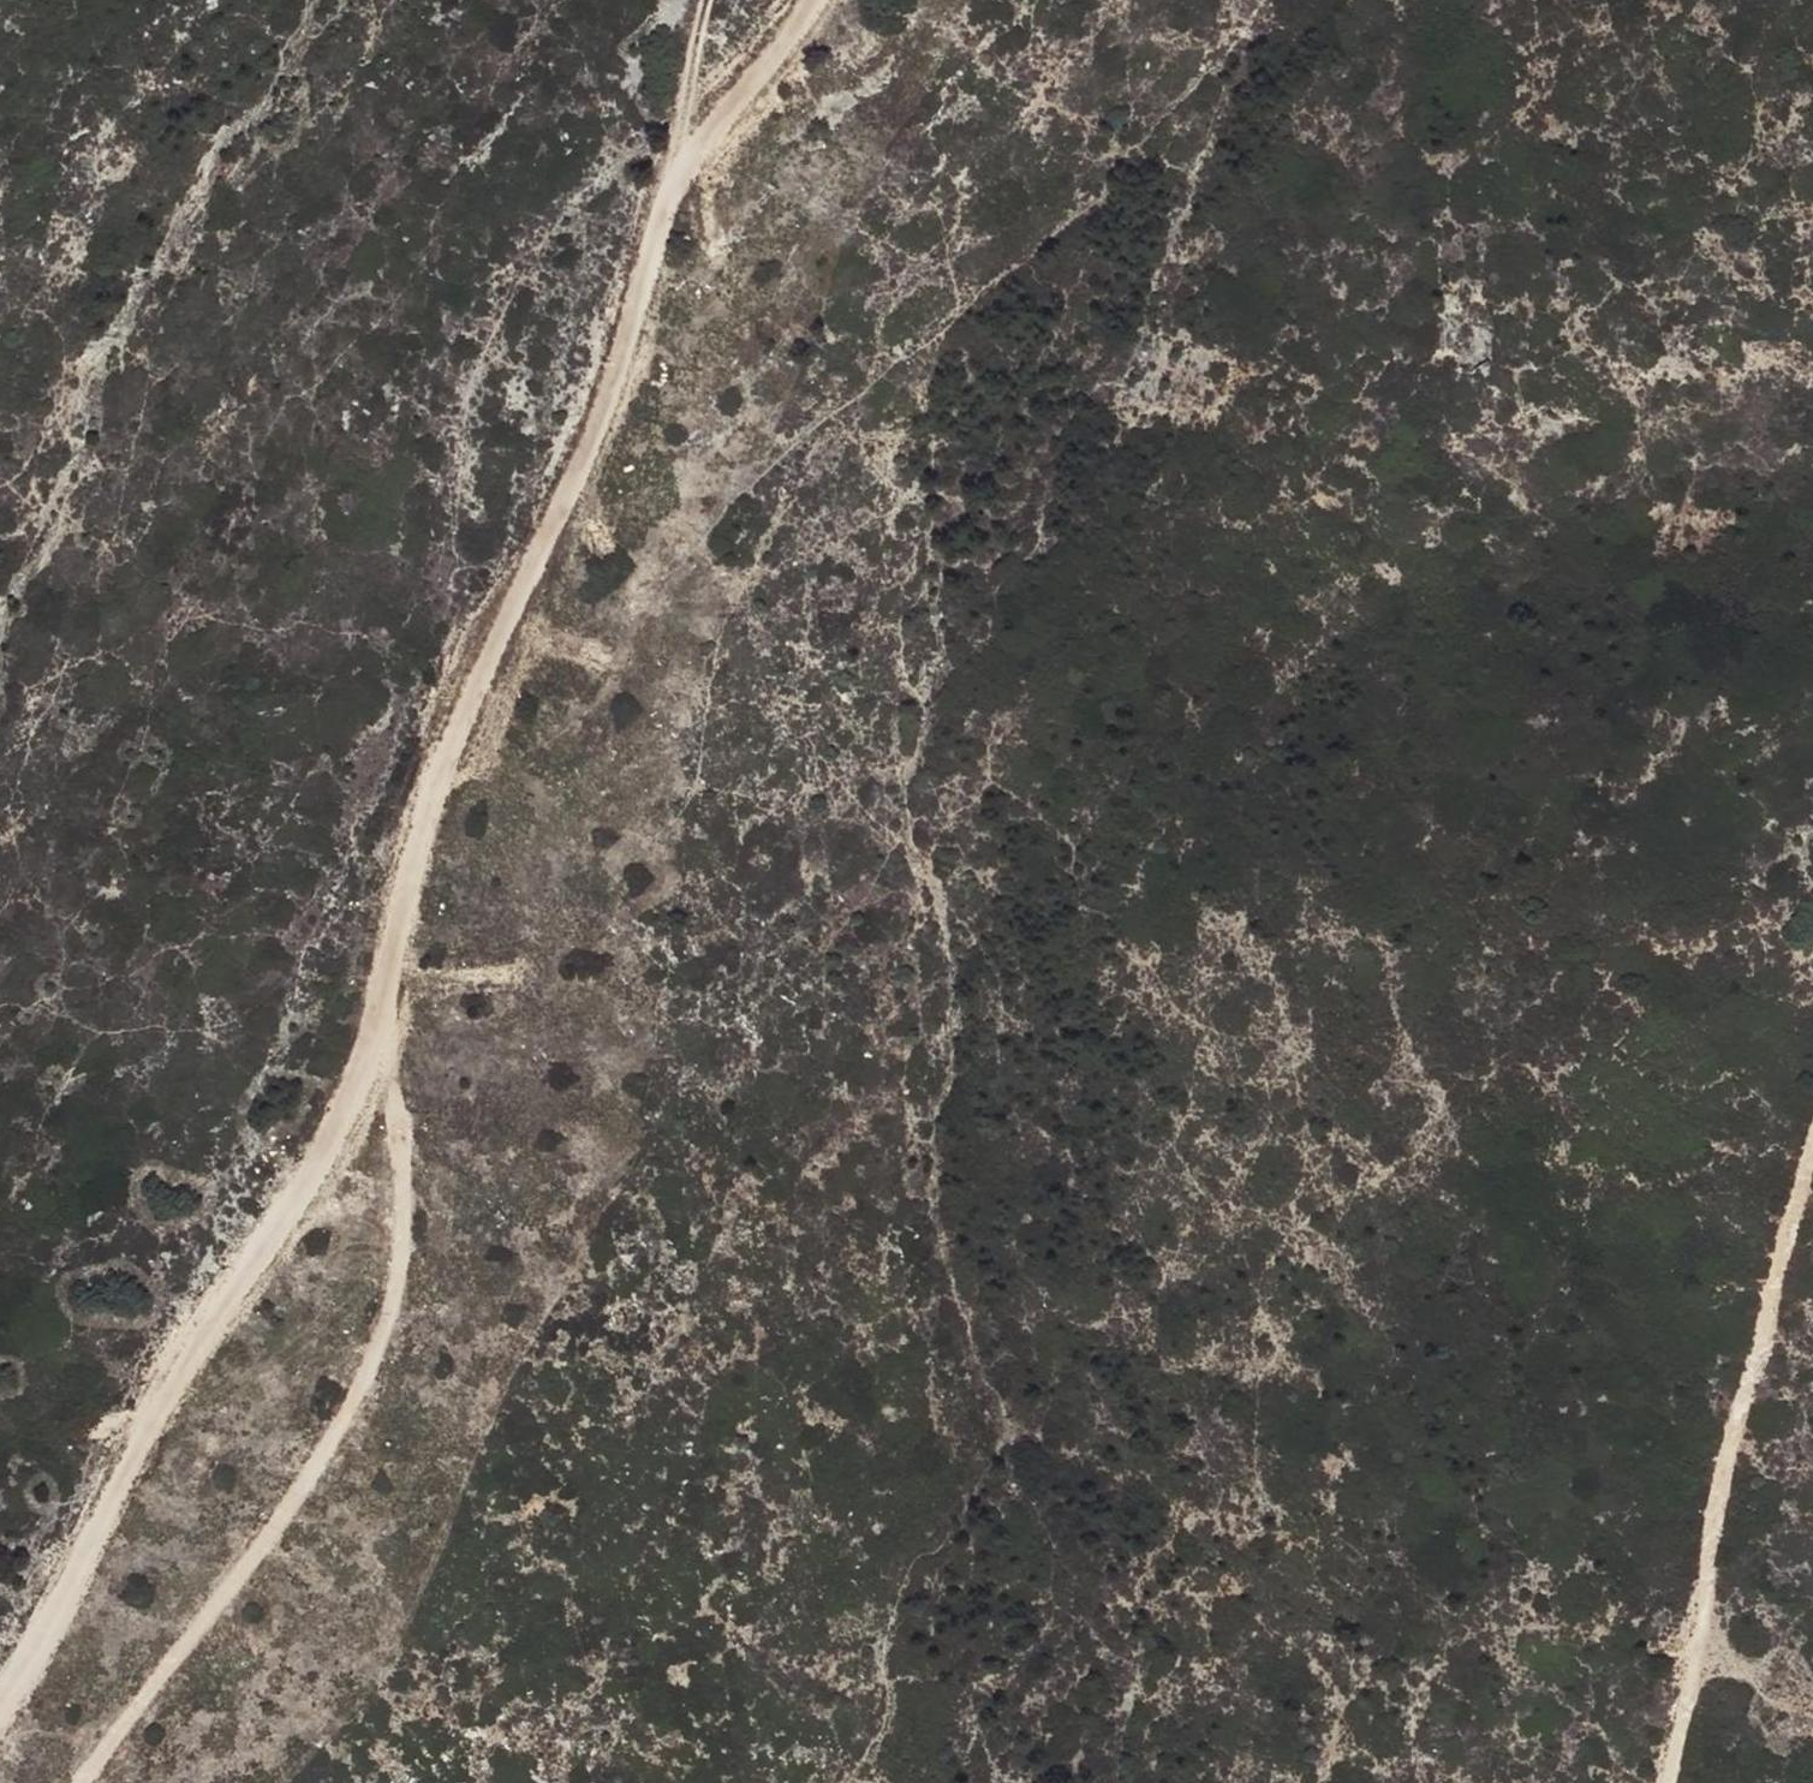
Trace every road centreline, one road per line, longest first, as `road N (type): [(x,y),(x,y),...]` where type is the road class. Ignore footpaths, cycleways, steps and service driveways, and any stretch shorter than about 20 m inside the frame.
road 1 (track): [(0,1696),(38,1645),(201,1338),(372,1069),(438,749),(556,520),(676,167),(708,119),(750,82),(816,0)]
road 2 (track): [(1812,1161),(1716,1533),(1670,1782)]

